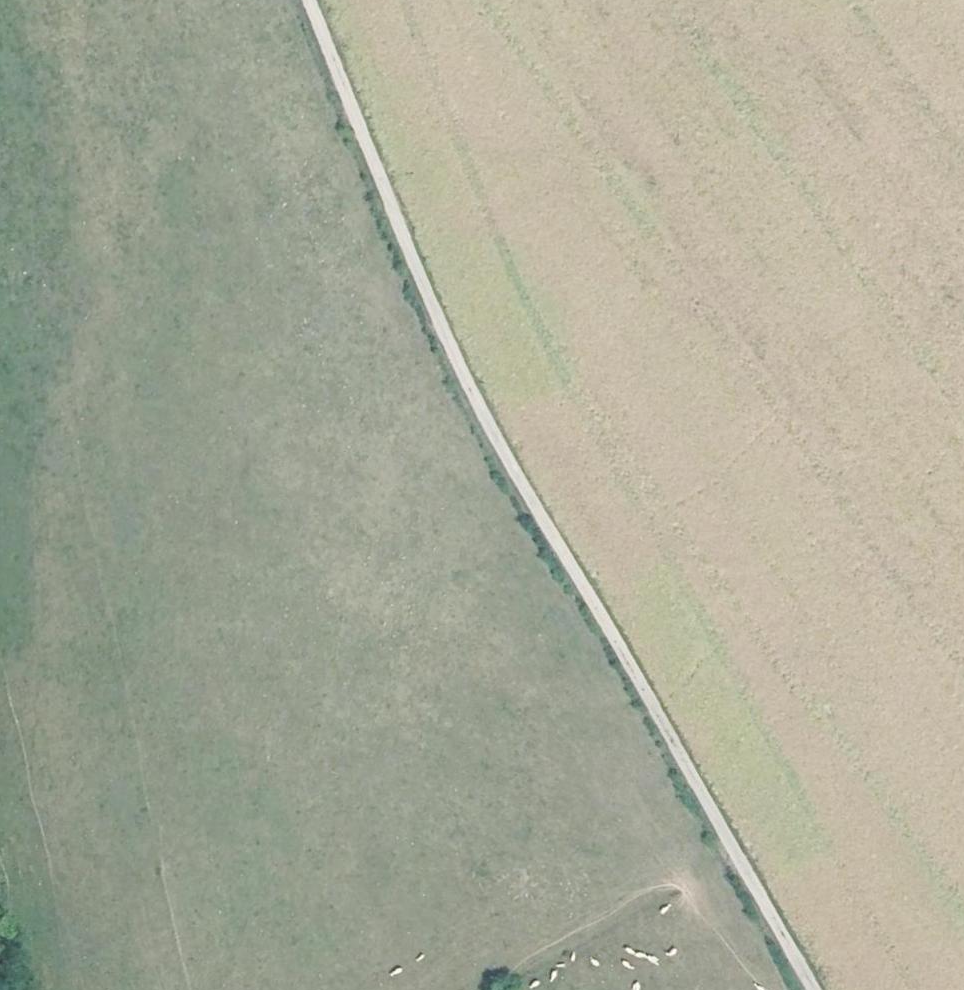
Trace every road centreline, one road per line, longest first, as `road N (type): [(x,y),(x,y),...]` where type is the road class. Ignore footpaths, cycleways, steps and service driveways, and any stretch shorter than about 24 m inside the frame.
road 1 (track): [(814,989),(483,415),(309,0)]

